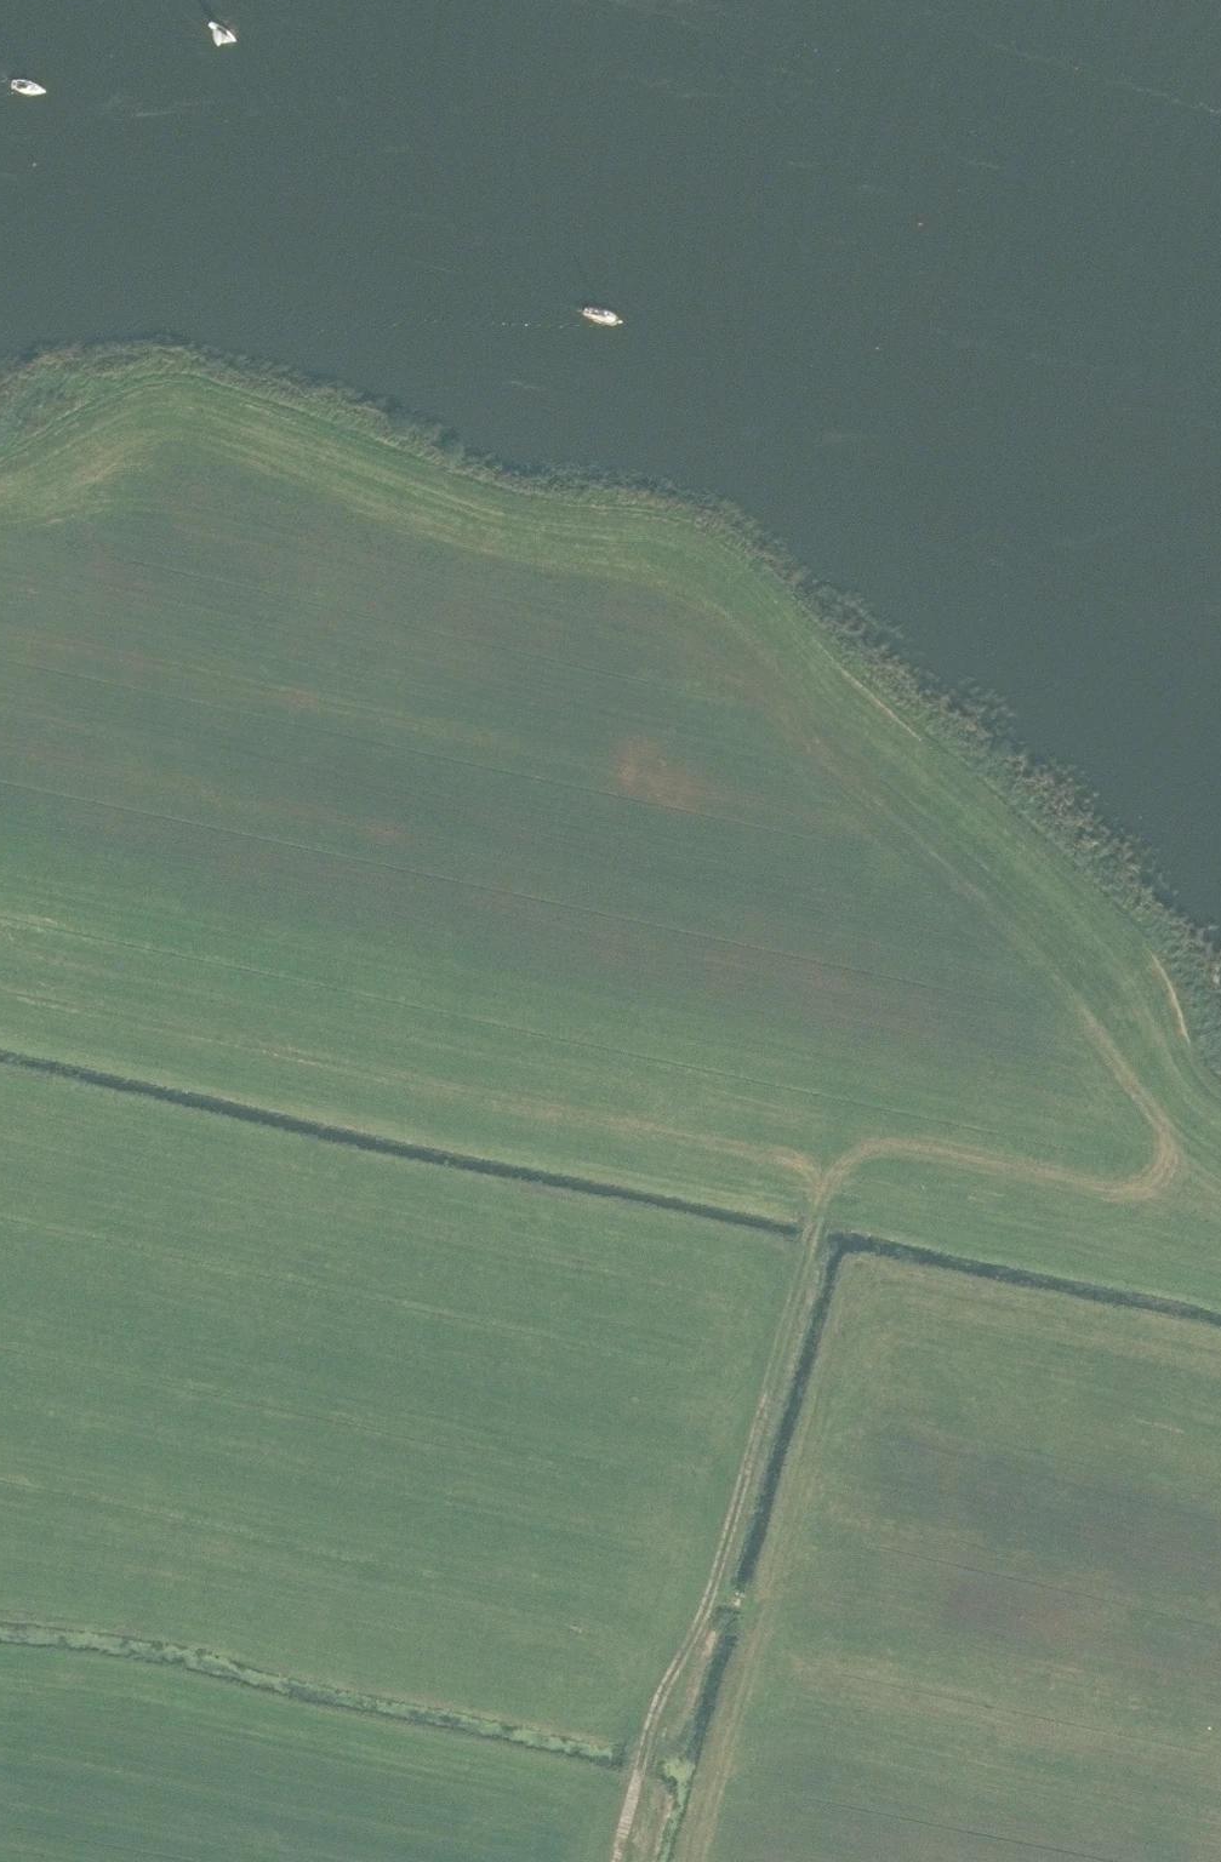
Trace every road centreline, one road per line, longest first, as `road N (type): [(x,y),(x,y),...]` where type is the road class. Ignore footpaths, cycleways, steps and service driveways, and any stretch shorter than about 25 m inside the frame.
road 1 (track): [(614,1861),(664,1678),(717,1584),(800,1295)]

